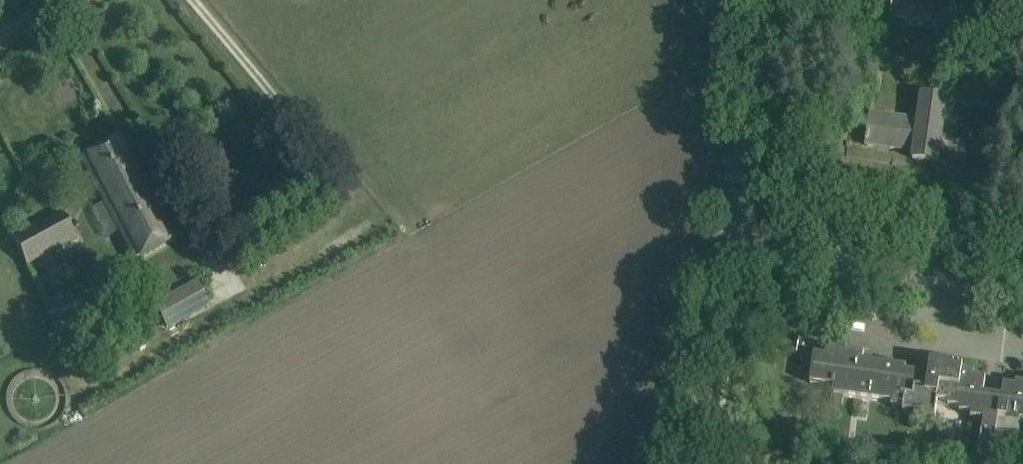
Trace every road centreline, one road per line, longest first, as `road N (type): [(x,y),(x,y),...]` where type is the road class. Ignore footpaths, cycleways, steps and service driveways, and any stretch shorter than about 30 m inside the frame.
road 1 (unclassified): [(1022,282),(724,242)]
road 2 (unclassified): [(724,242),(758,0)]
road 3 (unclassified): [(693,463),(724,242)]

